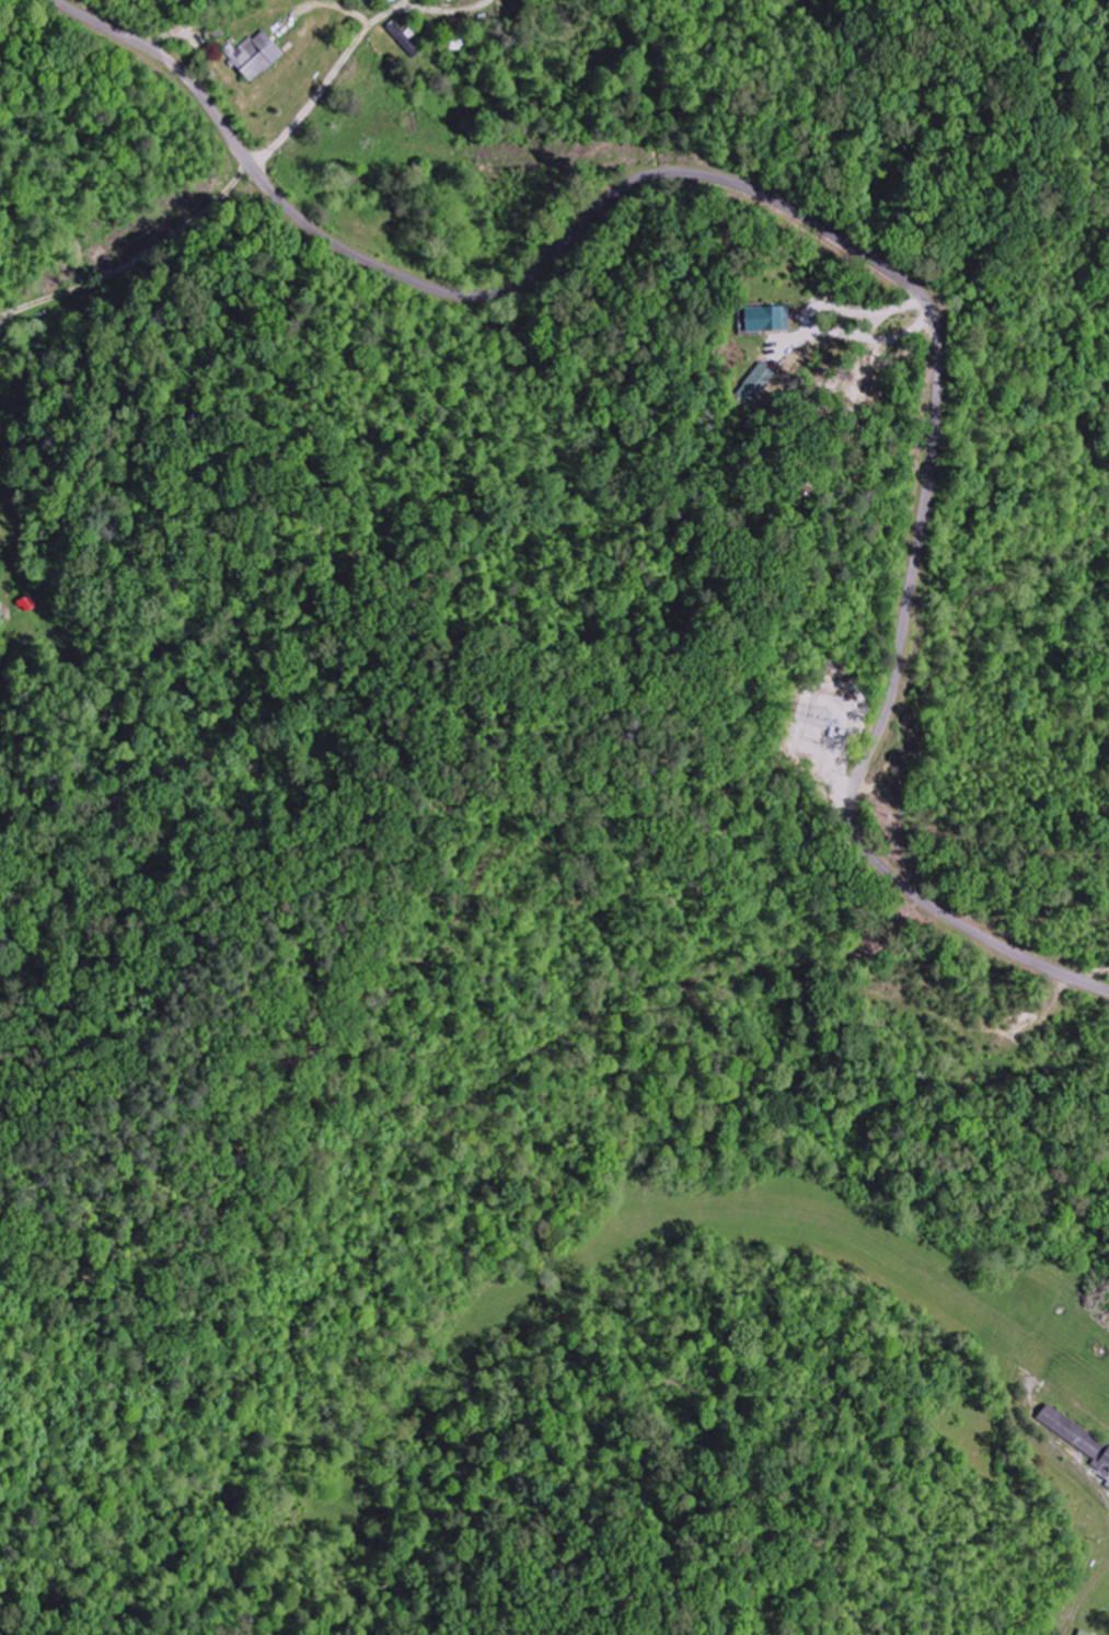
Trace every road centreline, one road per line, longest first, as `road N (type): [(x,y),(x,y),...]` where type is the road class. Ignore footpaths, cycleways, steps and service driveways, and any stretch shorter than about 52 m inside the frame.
road 1 (residential): [(1108,991),(1036,965),(935,912),(880,870),(851,817),(854,783),(891,693),(936,442),(942,335),(915,288),(756,194),(691,179),(651,180),(608,200),(545,270),(515,288),(476,296),(403,278),(303,223),(159,56),(60,0)]
road 2 (residential): [(417,0),(385,19),(353,88),(311,137),(251,166),(102,301),(0,341)]

